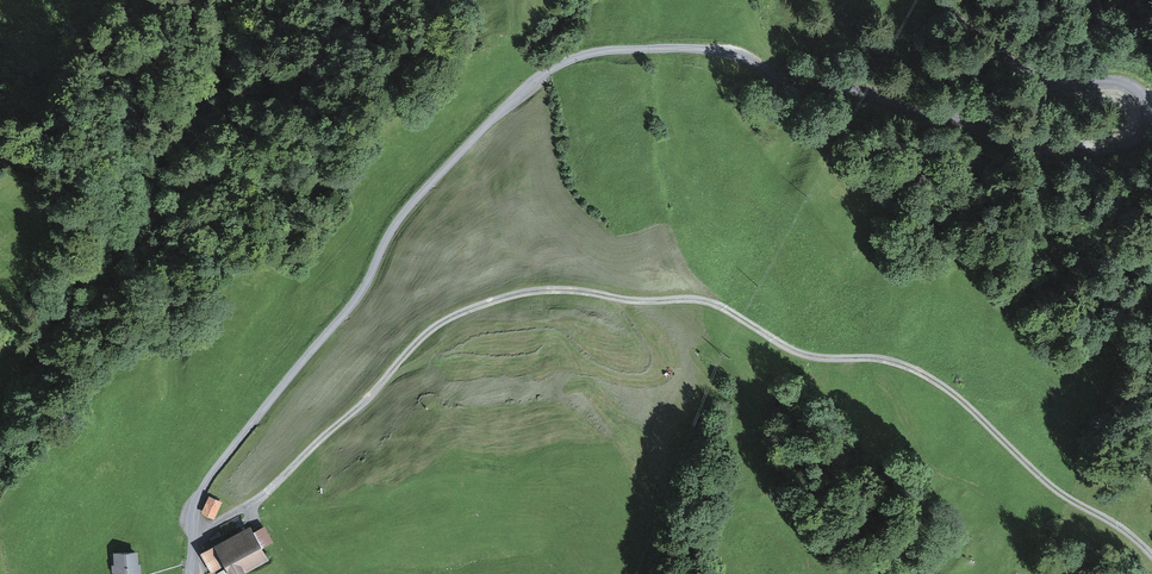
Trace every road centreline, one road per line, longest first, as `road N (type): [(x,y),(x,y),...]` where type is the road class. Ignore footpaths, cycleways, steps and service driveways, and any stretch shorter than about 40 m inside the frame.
road 1 (unclassified): [(189,573),(189,509),(199,479),(277,393),(407,211),(504,102),(565,60),(630,46),(803,65),(981,136),(1151,166)]
road 2 (track): [(192,538),(268,497),(443,321),(534,290),(708,300),(823,362),(942,385),(1151,569)]
road 3 (unclassified): [(1151,107),(1071,95),(960,19),(948,0)]

